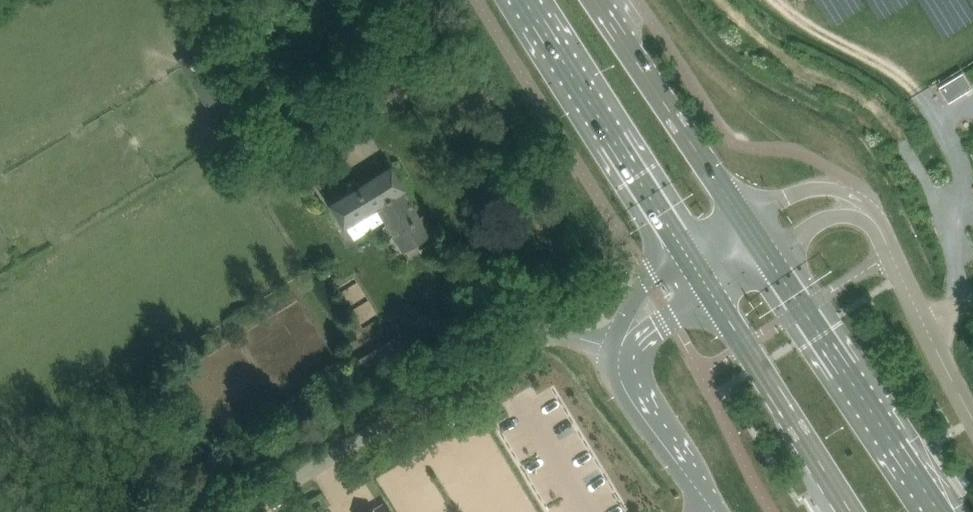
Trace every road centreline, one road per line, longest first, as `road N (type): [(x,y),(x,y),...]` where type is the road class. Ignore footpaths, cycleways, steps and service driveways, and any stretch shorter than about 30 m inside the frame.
road 1 (unclassified): [(241,511),(525,344),(556,337),(621,350)]
road 2 (track): [(719,0),(781,57),(863,100),(905,145),(949,211),(964,310)]
road 3 (track): [(774,0),(892,69),(938,116),(961,162),(964,190),(949,211)]
road 4 (primary): [(526,0),(690,258)]
road 5 (primary): [(940,511),(767,260)]
road 6 (primary): [(745,226),(595,0)]
road 7 (primary): [(711,292),(850,511)]
road 8 (unclassified): [(714,511),(629,396),(621,350)]
road 9 (unclassified): [(866,210),(846,192),(814,187),(745,226)]
road 10 (unclassified): [(927,332),(866,210)]
road 11 (unclassified): [(690,258),(651,282),(630,308),(621,350)]

